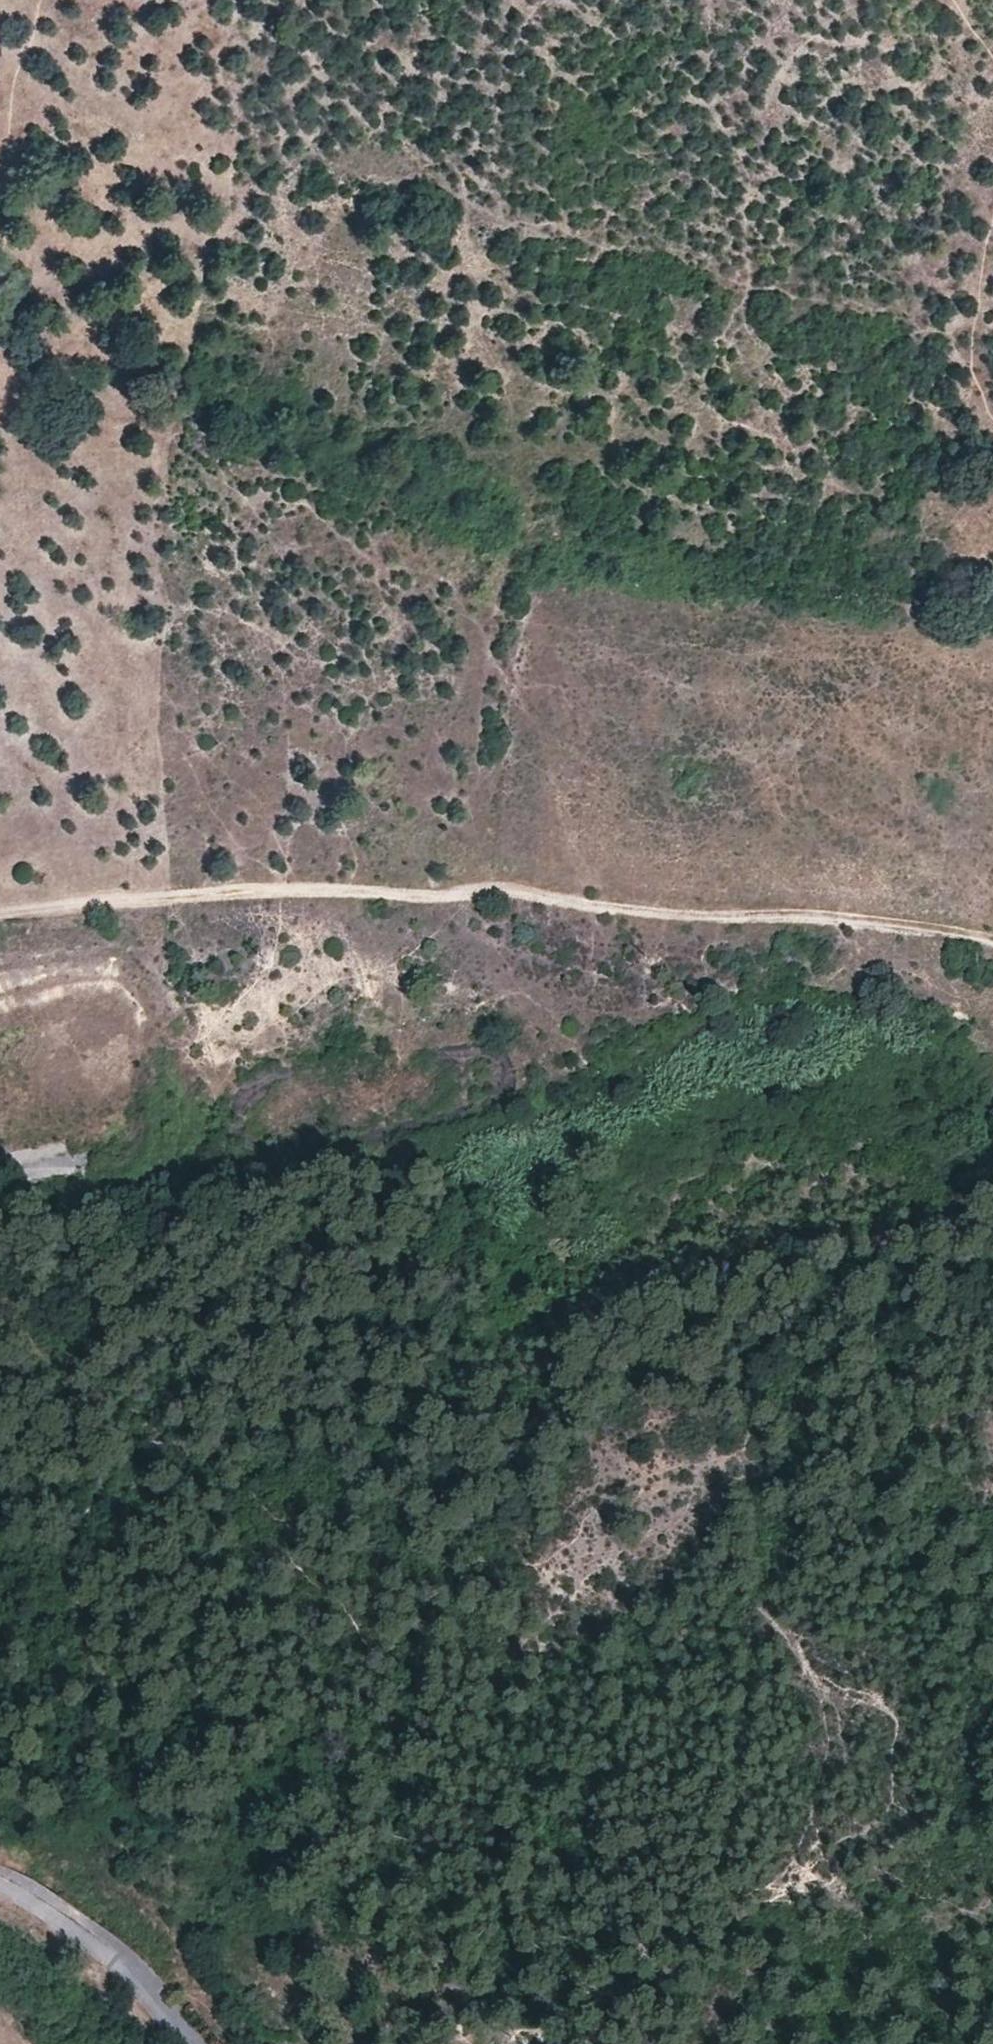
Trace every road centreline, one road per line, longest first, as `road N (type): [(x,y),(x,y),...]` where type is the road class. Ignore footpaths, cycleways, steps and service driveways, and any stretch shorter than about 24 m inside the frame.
road 1 (track): [(992,944),(842,921),(666,916),(509,894),(320,888),(0,914)]
road 2 (residential): [(196,2043),(128,1962),(0,1884)]

